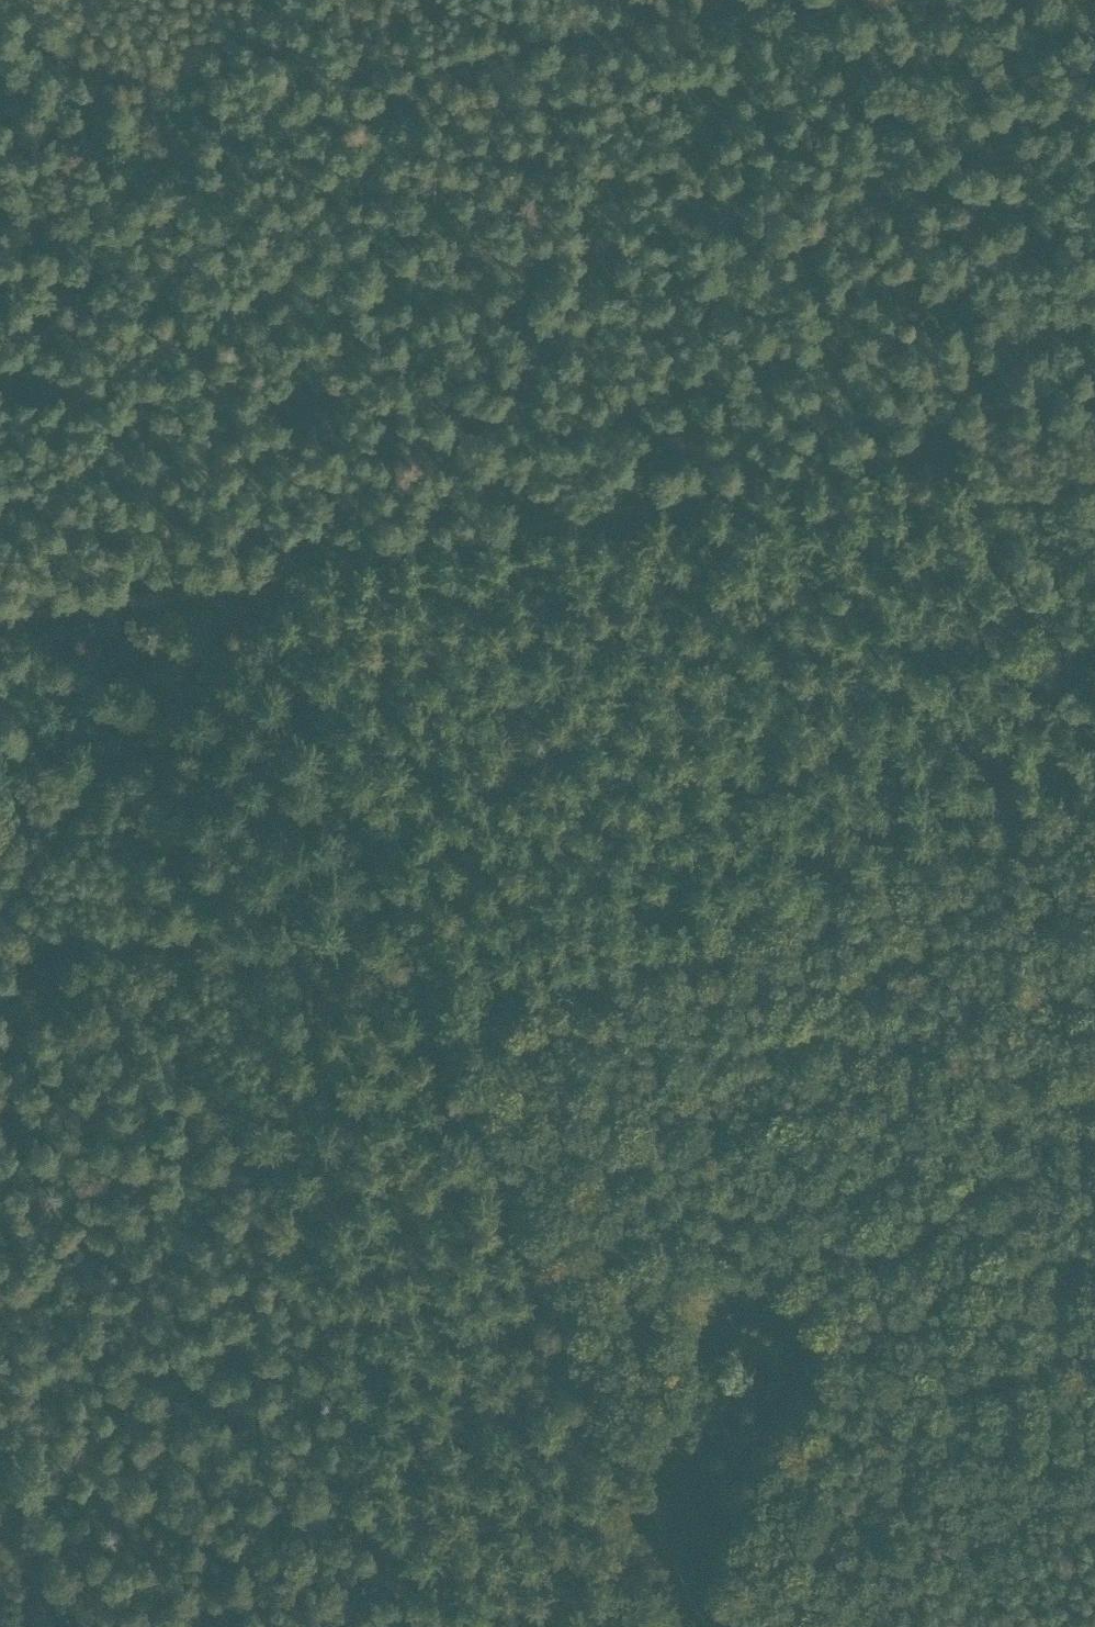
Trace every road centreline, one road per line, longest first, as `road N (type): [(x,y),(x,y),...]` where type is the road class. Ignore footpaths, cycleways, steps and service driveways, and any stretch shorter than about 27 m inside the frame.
road 1 (track): [(264,565),(363,841),(702,1626)]
road 2 (track): [(1094,1279),(577,1334),(0,1418)]
road 3 (track): [(264,565),(969,432)]
road 4 (track): [(223,574),(202,626),(129,713),(0,895)]
road 5 (track): [(1094,742),(969,432)]
road 6 (track): [(0,621),(223,574)]
road 7 (track): [(0,1477),(60,1626)]
road 8 (track): [(969,432),(1094,408)]

